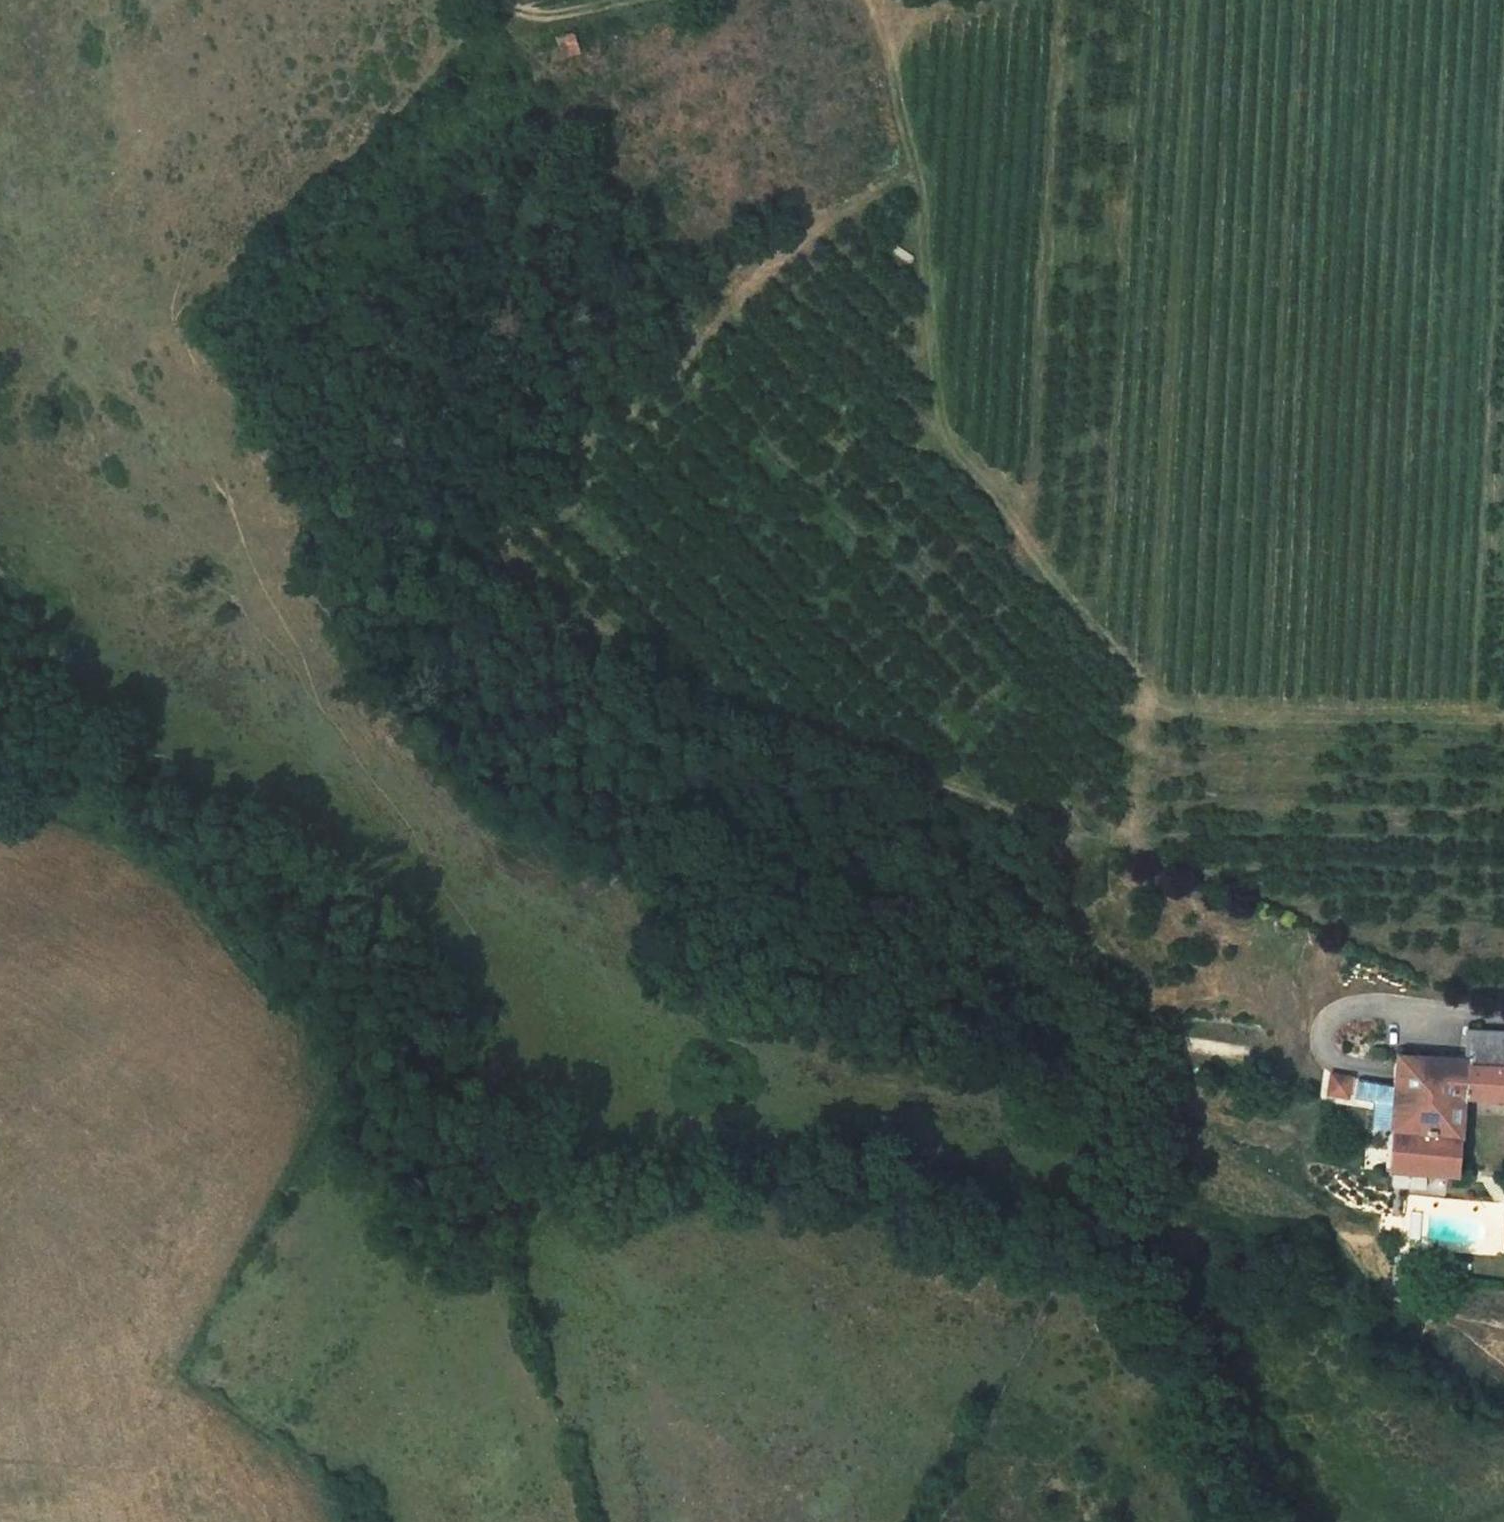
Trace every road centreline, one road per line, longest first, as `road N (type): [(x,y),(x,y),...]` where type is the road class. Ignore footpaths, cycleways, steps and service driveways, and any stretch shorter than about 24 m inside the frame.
road 1 (track): [(494,0),(550,14),(629,0)]

